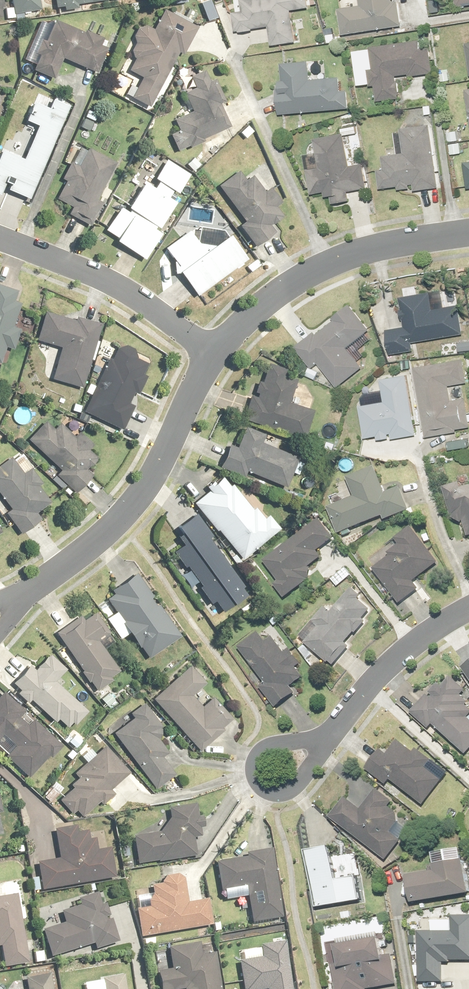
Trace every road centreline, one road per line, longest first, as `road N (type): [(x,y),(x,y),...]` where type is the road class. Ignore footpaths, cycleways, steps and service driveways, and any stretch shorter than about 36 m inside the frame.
road 1 (residential): [(29,593),(142,495),(211,358)]
road 2 (residential): [(211,358),(274,298),(321,267),(376,247),(468,233)]
road 3 (residential): [(0,239),(151,306),(211,358)]
road 4 (residential): [(326,740),(400,652),(468,609)]
road 5 (residential): [(326,740),(292,789),(267,792),(255,783),(253,764),(278,745)]

